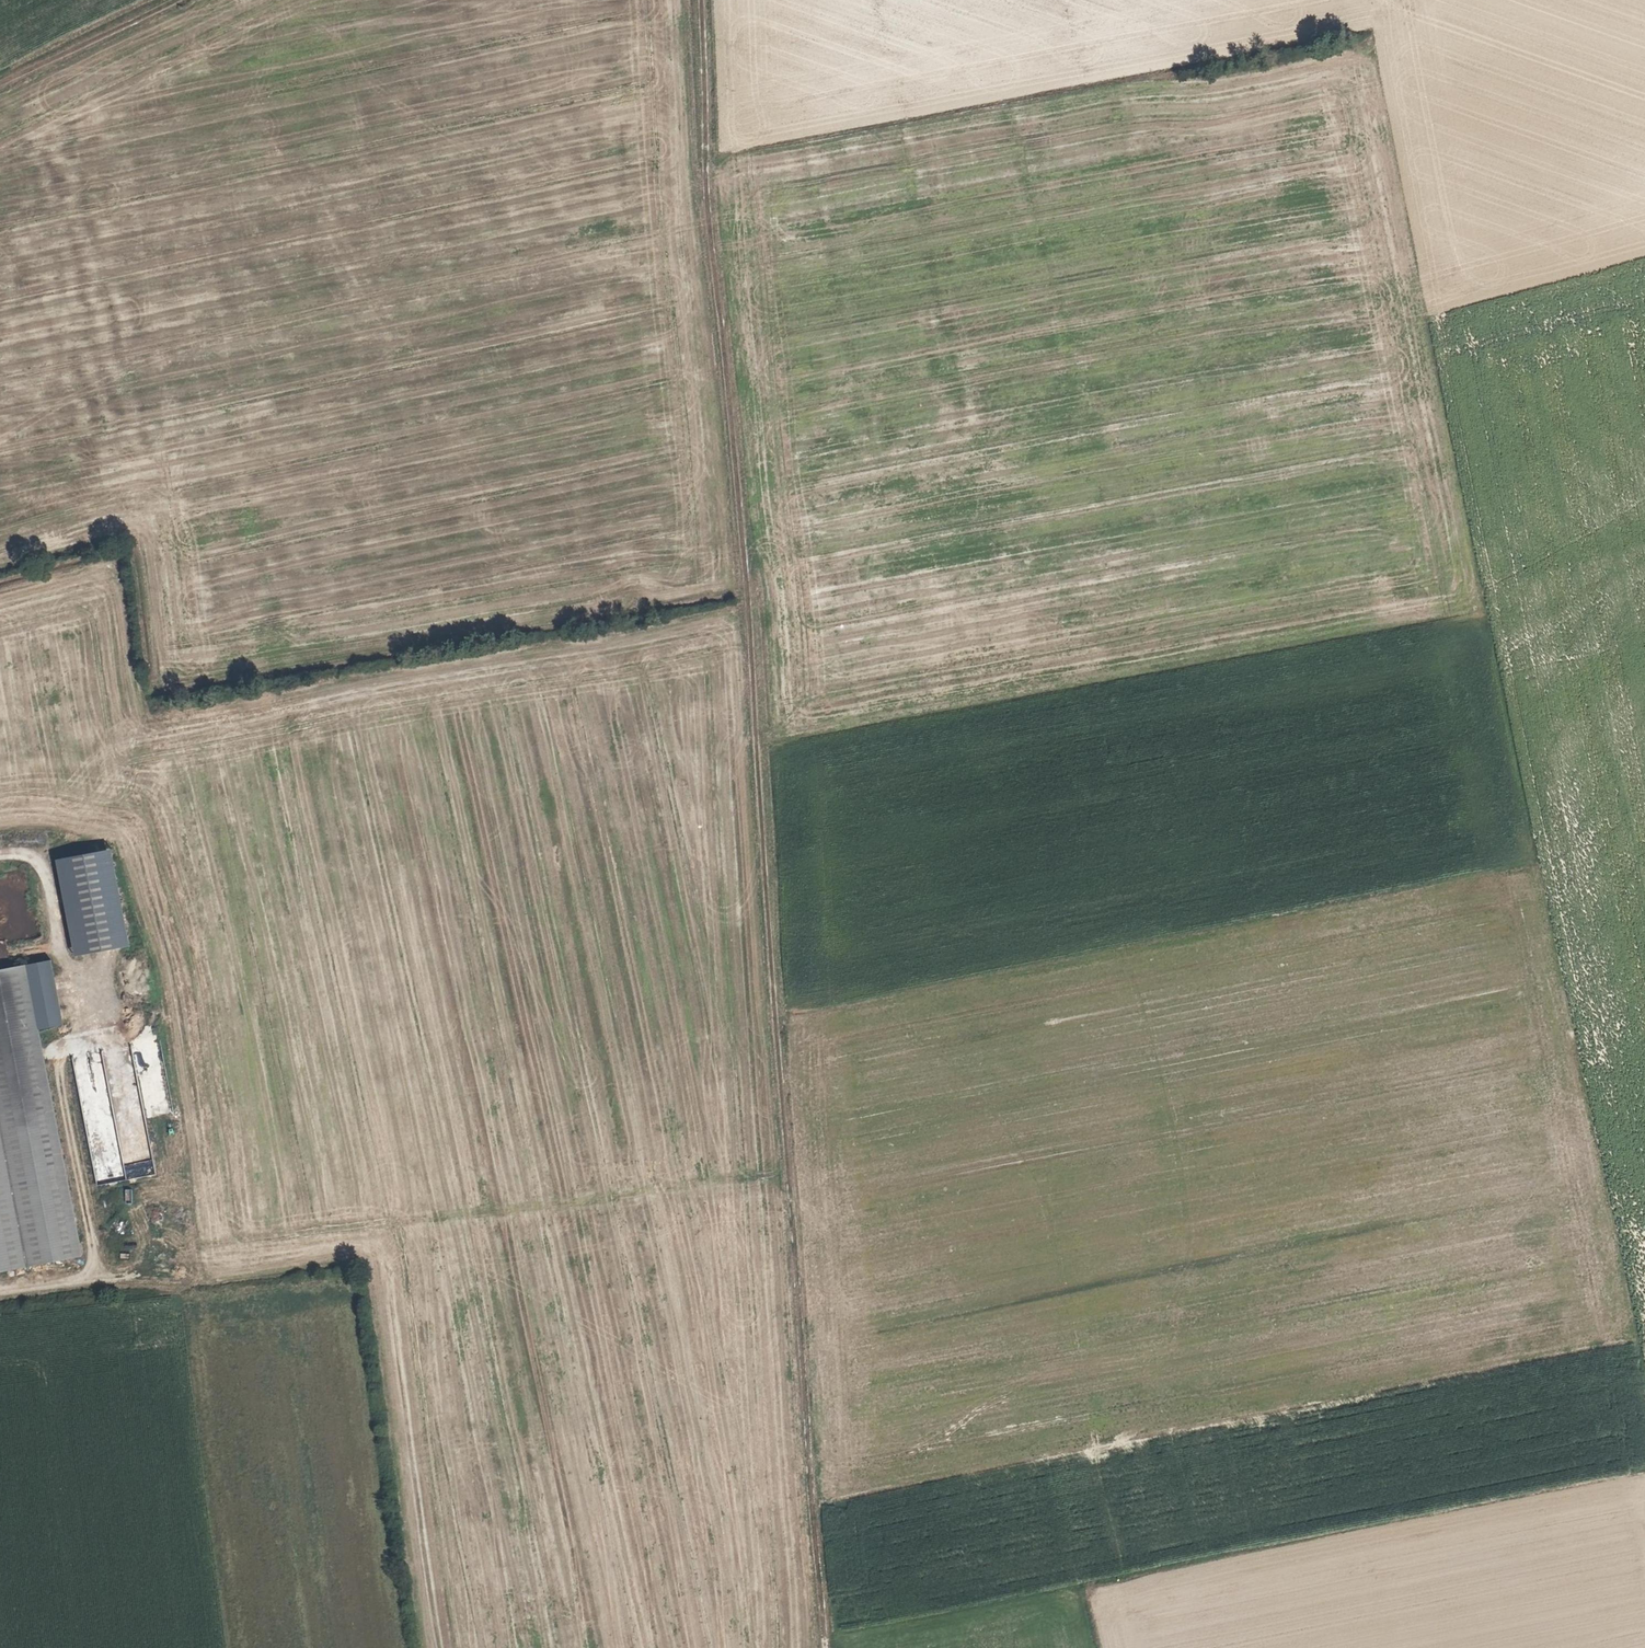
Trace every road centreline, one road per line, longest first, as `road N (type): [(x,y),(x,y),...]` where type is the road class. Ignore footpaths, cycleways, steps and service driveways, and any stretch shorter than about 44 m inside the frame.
road 1 (track): [(702,0),(709,177),(748,538),(827,1647)]
road 2 (track): [(0,84),(182,0)]

